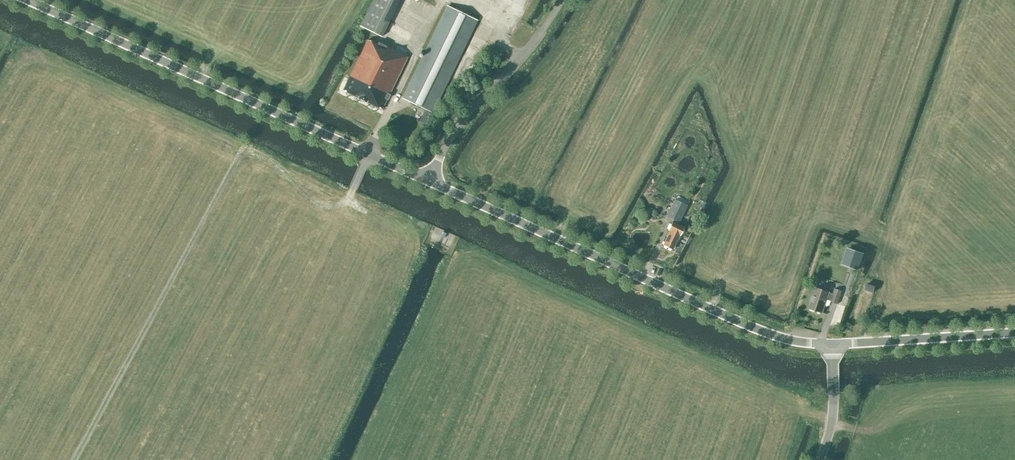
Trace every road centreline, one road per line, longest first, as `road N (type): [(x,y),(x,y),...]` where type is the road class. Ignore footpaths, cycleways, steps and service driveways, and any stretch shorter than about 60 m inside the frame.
road 1 (track): [(351,192),(342,204),(321,205),(276,164),(243,149),(75,459)]
road 2 (unclassified): [(430,183),(26,0)]
road 3 (unclassified): [(830,346),(746,327),(430,183)]
road 4 (unclassified): [(430,183),(451,135),(560,0)]
road 5 (unclassified): [(830,346),(1014,335)]

